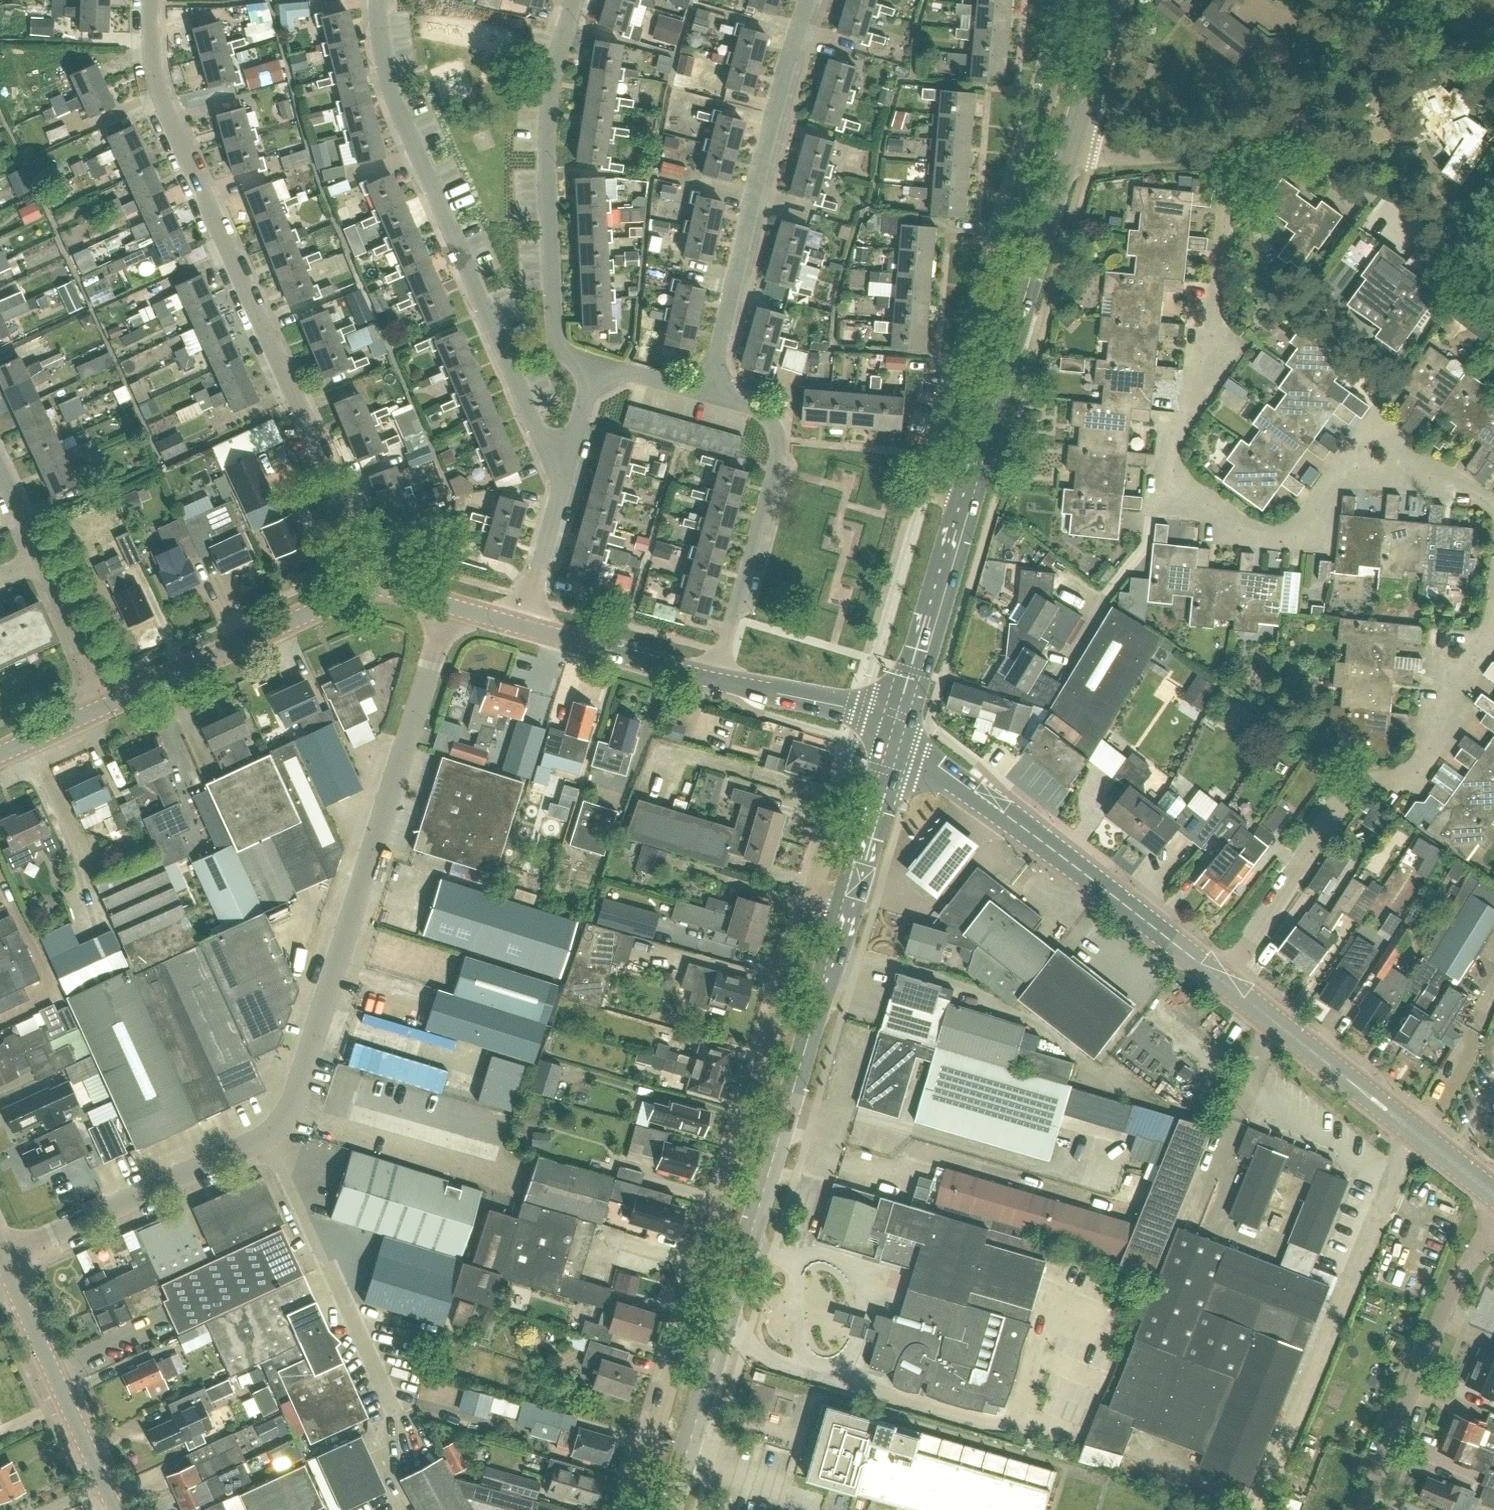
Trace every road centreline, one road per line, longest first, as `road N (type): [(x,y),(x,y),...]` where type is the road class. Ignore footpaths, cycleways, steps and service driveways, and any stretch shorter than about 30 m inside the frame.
road 1 (residential): [(814,893),(632,1509)]
road 2 (secondary): [(669,1509),(848,902)]
road 3 (residential): [(374,583),(170,124),(151,55),(150,0)]
road 4 (residential): [(265,1139),(289,1115),(308,1072),(448,604)]
road 5 (residential): [(1071,0),(935,476),(971,486)]
road 6 (residential): [(567,465),(554,462),(396,105),(381,55),(377,0)]
road 7 (residential): [(1216,979),(1358,786),(1409,775),(1435,747),(1493,622)]
road 8 (residential): [(709,395),(769,127),(808,0)]
road 9 (tertiary): [(1216,979),(896,739)]
road 10 (residential): [(597,365),(572,358),(555,338),(546,150),(554,68),(574,0)]
road 11 (residential): [(1493,511),(1460,483),(1427,472),(1362,470),(1340,478),(1299,520),(1246,526),(1189,501),(1180,481)]
road 12 (tertiary): [(1493,1195),(1216,979)]
road 13 (secondary): [(971,486),(1069,149)]
road 14 (residential): [(1180,481),(1179,423),(1215,312),(1229,144)]
road 15 (residential): [(712,680),(774,468),(777,429),(756,408),(709,395)]
road 16 (residential): [(1365,1509),(1453,1295),(1493,1236)]
road 17 (residential): [(390,1408),(265,1139)]
road 18 (unclassified): [(374,583),(106,707)]
road 19 (residential): [(3,1257),(265,1139)]
road 20 (unclassified): [(118,1509),(3,1257)]
road 21 (secondary): [(896,739),(971,486)]
road 22 (residential): [(1180,481),(1153,502),(1144,552),(1101,598),(1063,668)]
road 23 (residential): [(1398,11),(1332,89),(1229,144)]
road 24 (unclassified): [(712,680),(519,625)]
road 25 (unclassified): [(730,685),(860,716),(896,739)]
road 26 (secondary): [(848,902),(896,739)]
road 27 (residential): [(519,625),(567,465)]
road 28 (residential): [(106,707),(38,558)]
road 29 (residential): [(1229,144),(1163,156),(1069,149)]
road 30 (secondary): [(1069,149),(1112,0)]

